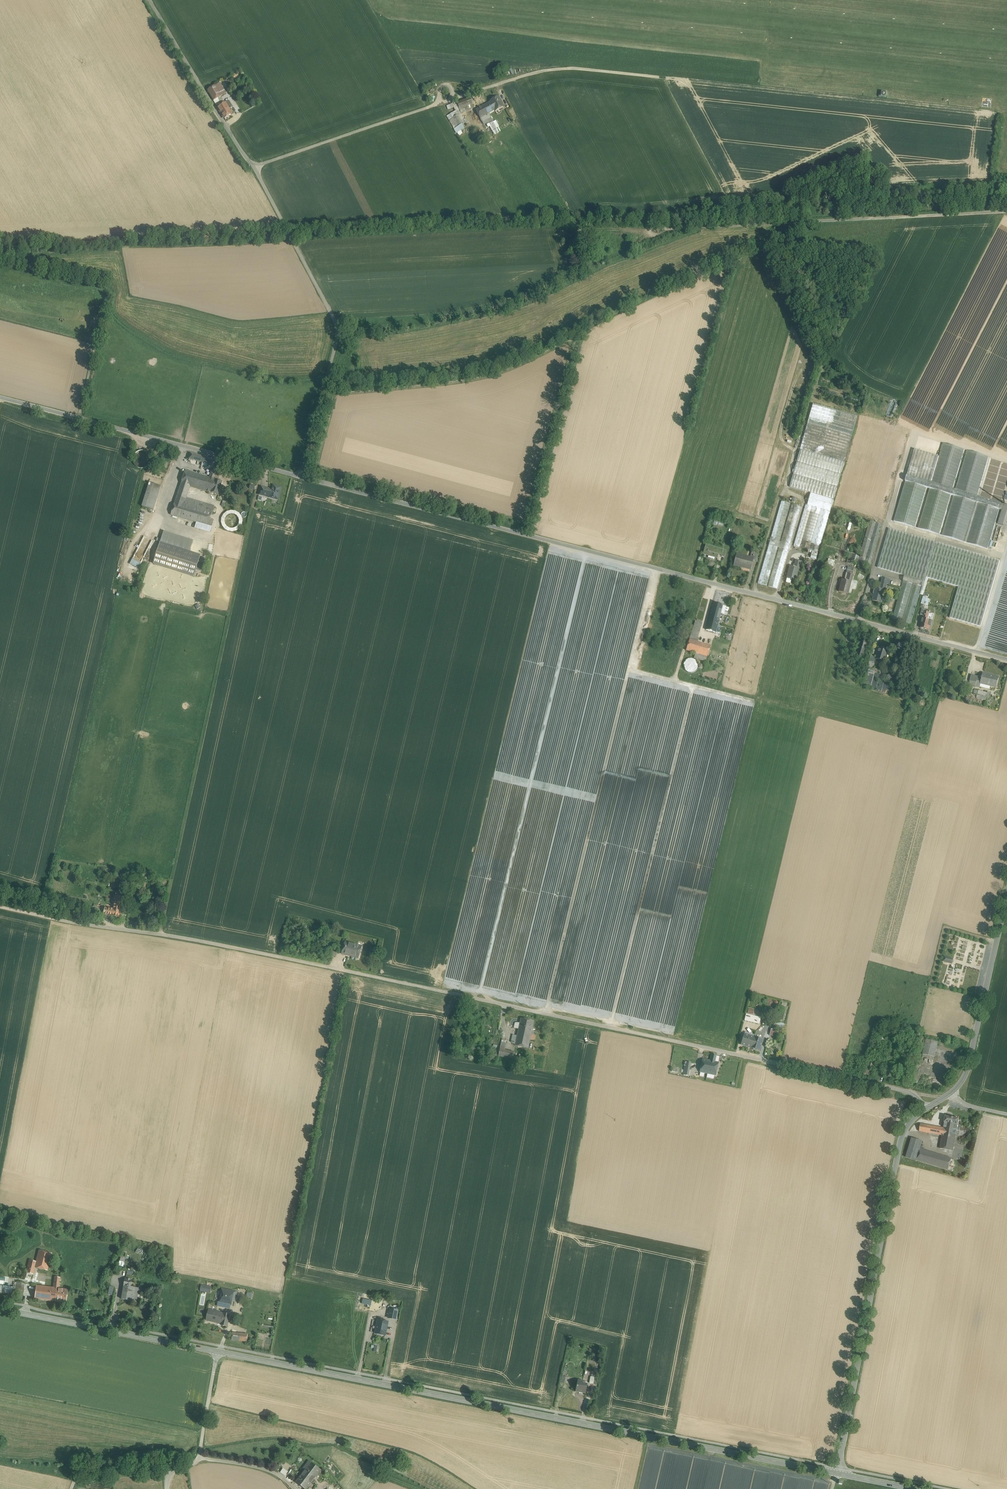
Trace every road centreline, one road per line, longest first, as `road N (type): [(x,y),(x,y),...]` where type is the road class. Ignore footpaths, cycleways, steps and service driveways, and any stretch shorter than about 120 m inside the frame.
road 1 (unclassified): [(1006,660),(0,399)]
road 2 (unclassified): [(929,1107),(909,1091),(0,905)]
road 3 (tertiary): [(0,1309),(836,1473)]
road 4 (track): [(150,0),(255,168),(340,328),(302,477)]
road 5 (track): [(265,467),(160,934)]
road 6 (track): [(255,168),(527,75),(577,69),(658,77)]
road 7 (tertiary): [(836,1473),(901,1138),(929,1107)]
road 8 (unclassified): [(1006,211),(685,227)]
road 9 (tertiary): [(950,1094),(967,1071),(1006,896)]
road 10 (track): [(648,1445),(834,1481)]

